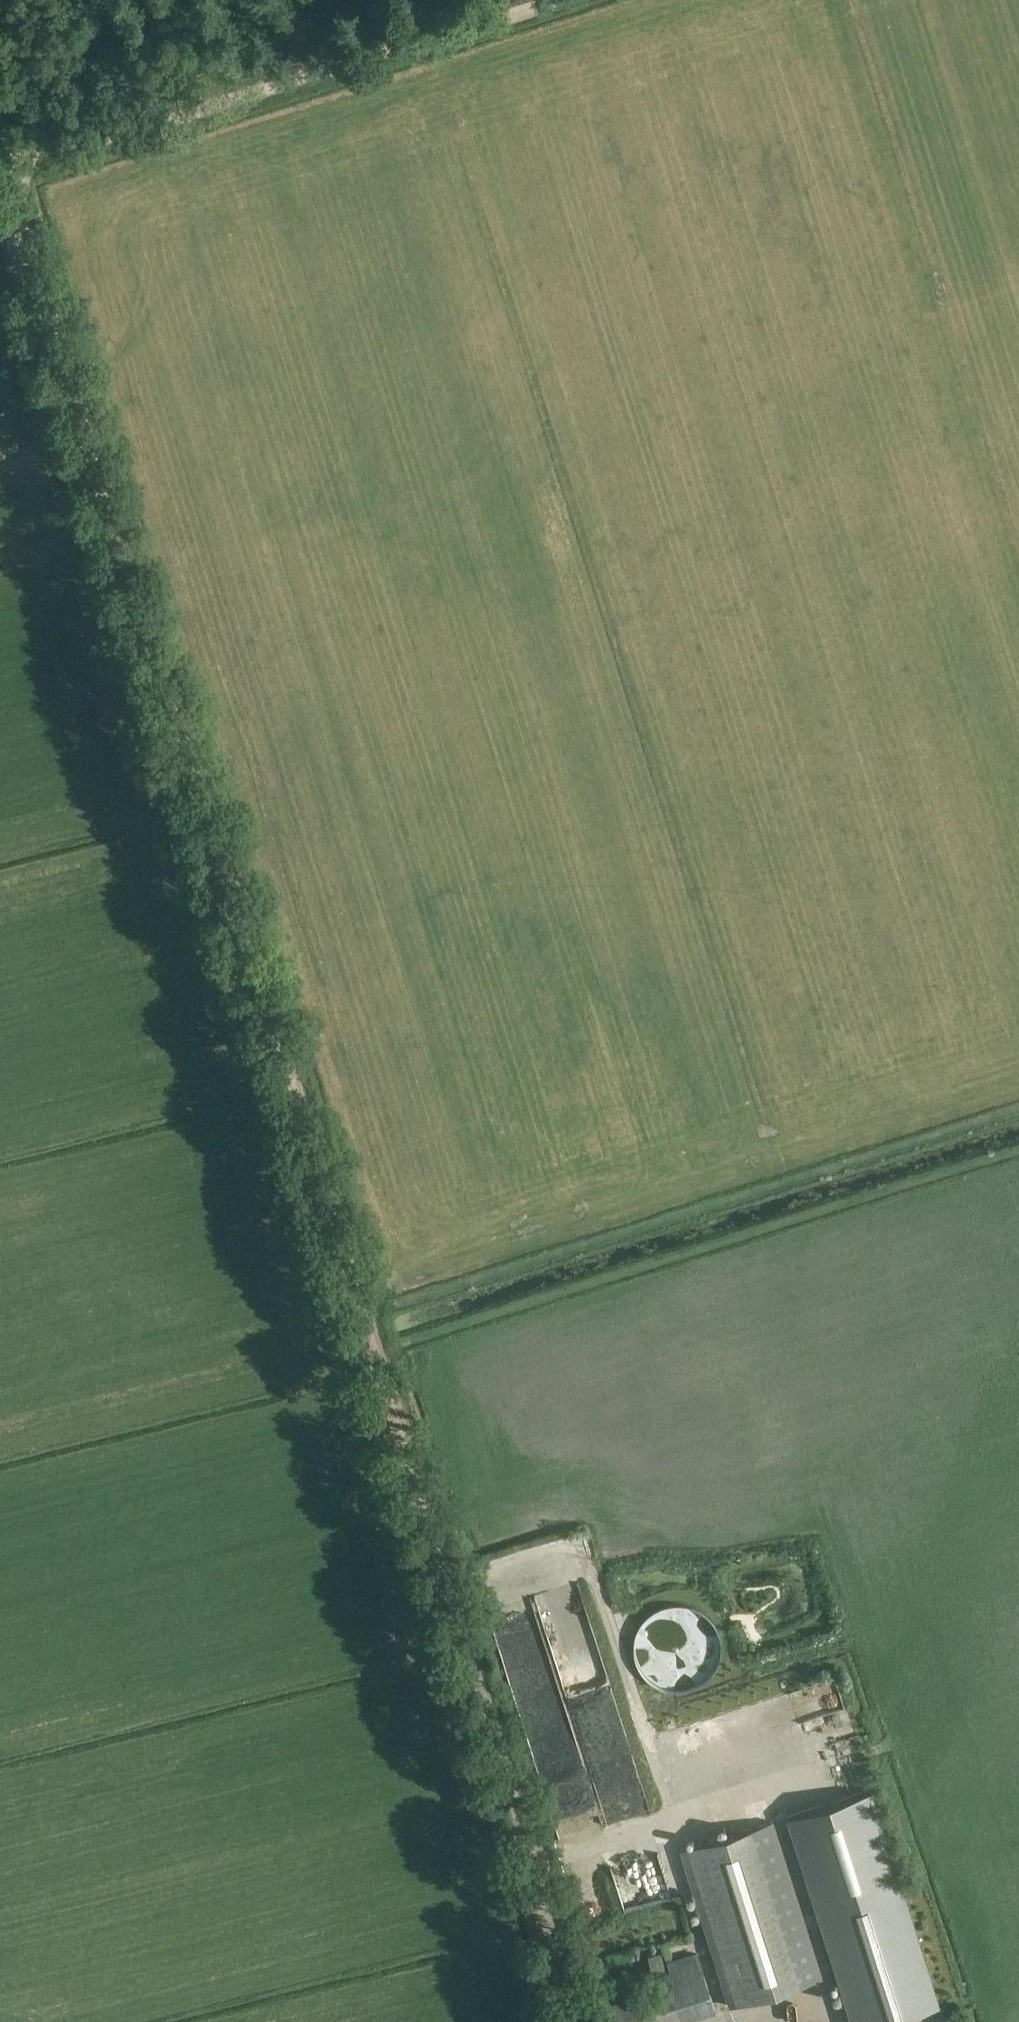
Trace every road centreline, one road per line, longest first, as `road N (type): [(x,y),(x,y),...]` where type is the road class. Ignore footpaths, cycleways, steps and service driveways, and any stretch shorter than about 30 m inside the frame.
road 1 (track): [(583,2021),(14,182)]
road 2 (track): [(378,0),(341,63),(10,170)]
road 3 (track): [(352,65),(559,0)]

